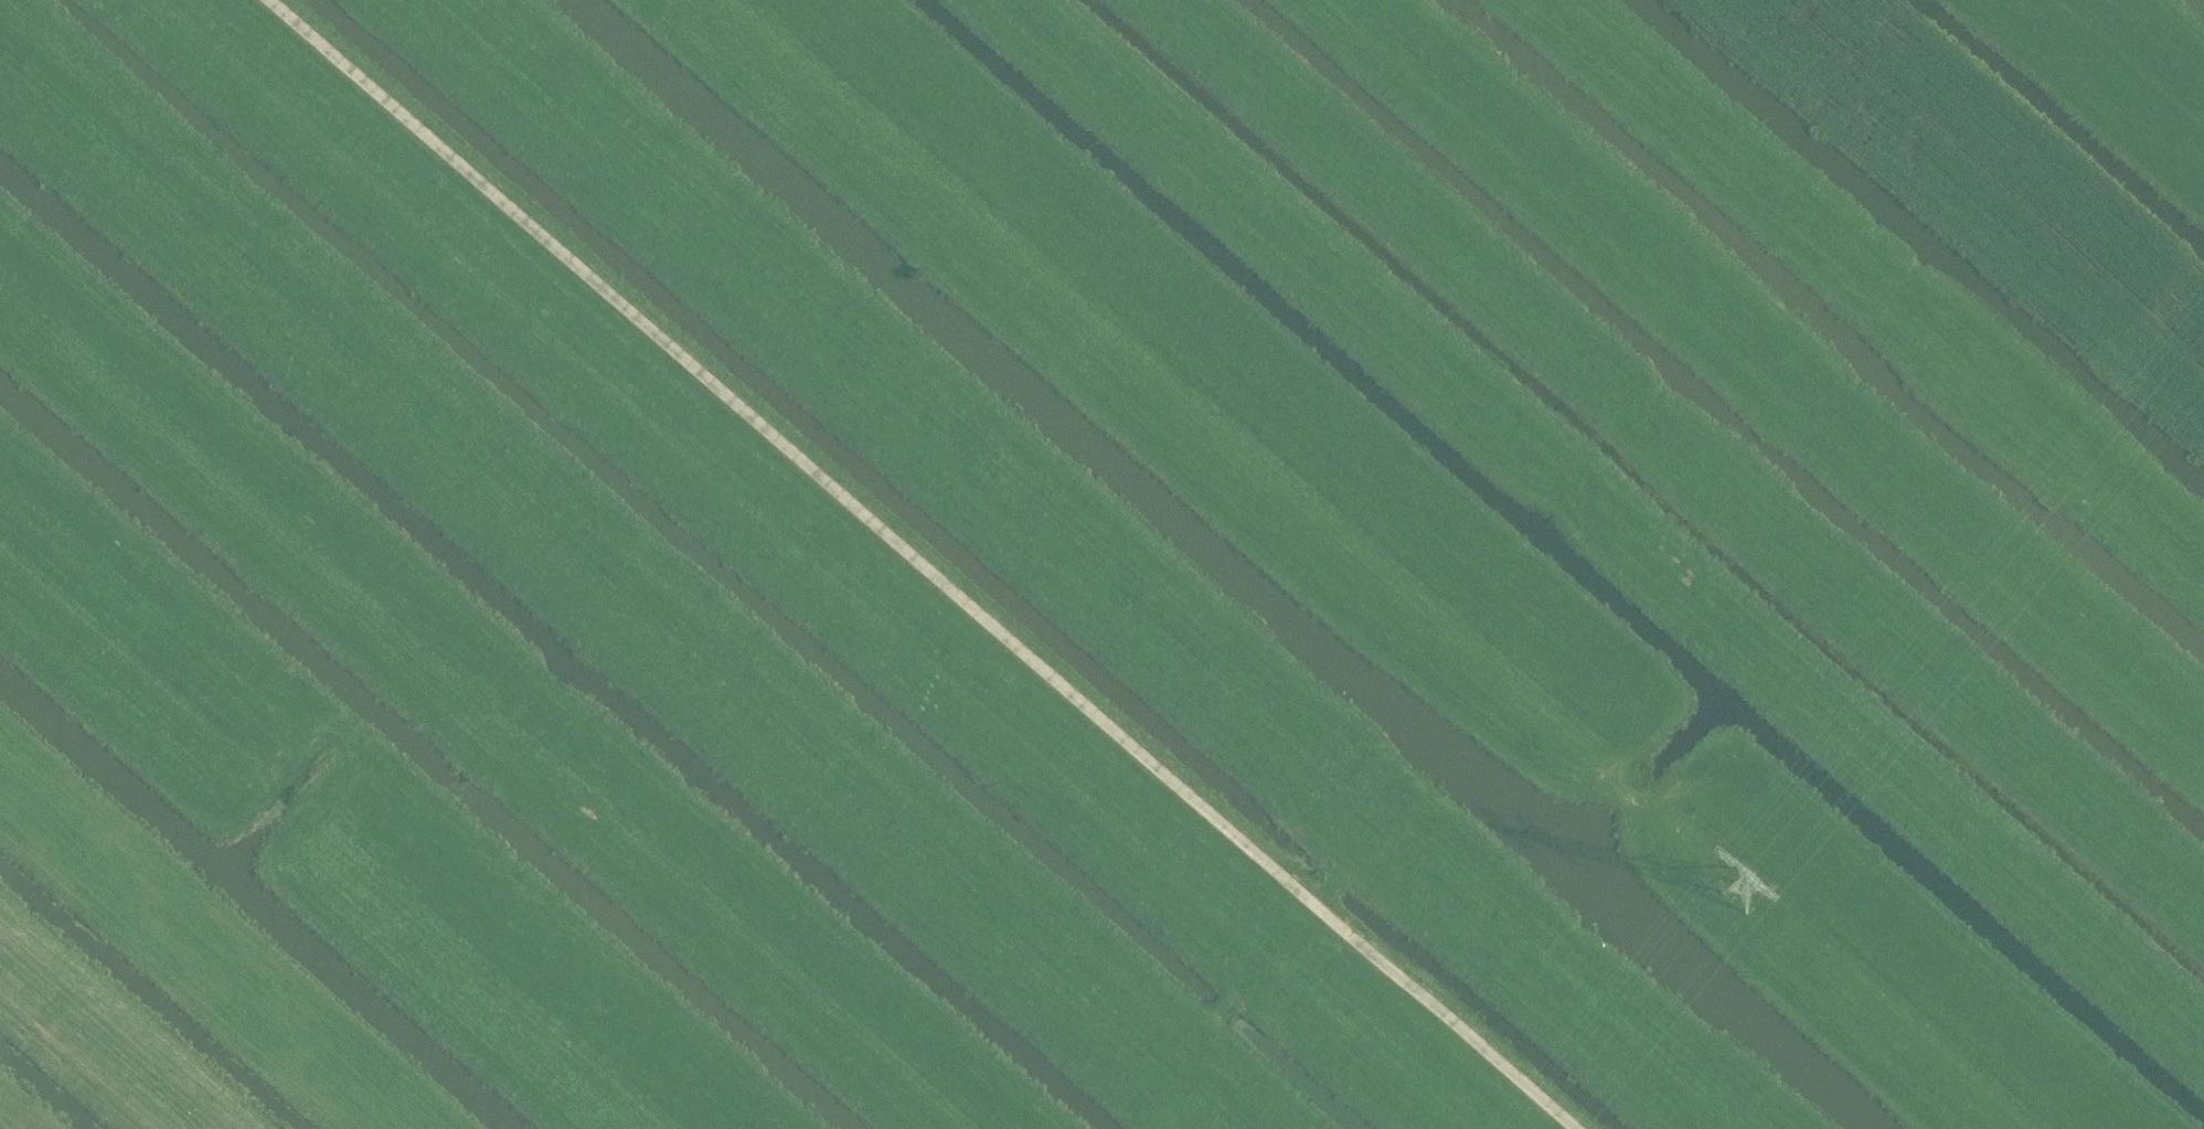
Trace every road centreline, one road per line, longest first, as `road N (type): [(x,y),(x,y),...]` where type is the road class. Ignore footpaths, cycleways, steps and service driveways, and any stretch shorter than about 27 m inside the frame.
road 1 (track): [(1569,1128),(269,0)]

